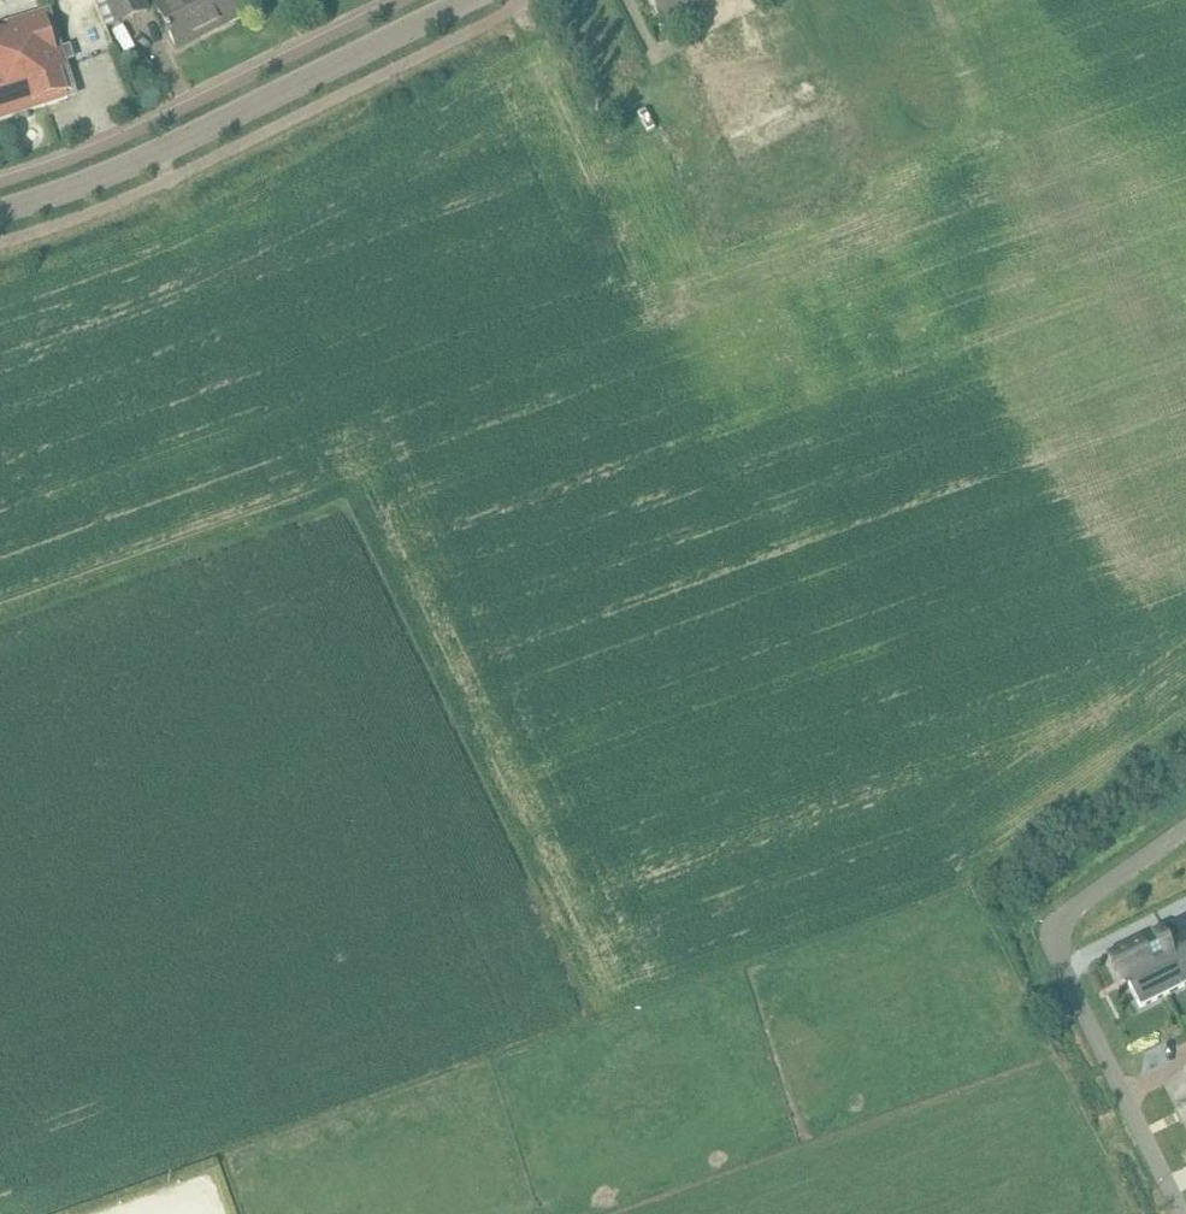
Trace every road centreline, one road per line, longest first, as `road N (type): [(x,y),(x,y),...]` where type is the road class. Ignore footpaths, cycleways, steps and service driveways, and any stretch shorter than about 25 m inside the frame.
road 1 (tertiary): [(0,214),(134,165),(473,0)]
road 2 (unclassified): [(1177,1213),(1057,938),(1076,909),(1185,832)]
road 3 (residential): [(403,0),(125,137),(0,183)]

